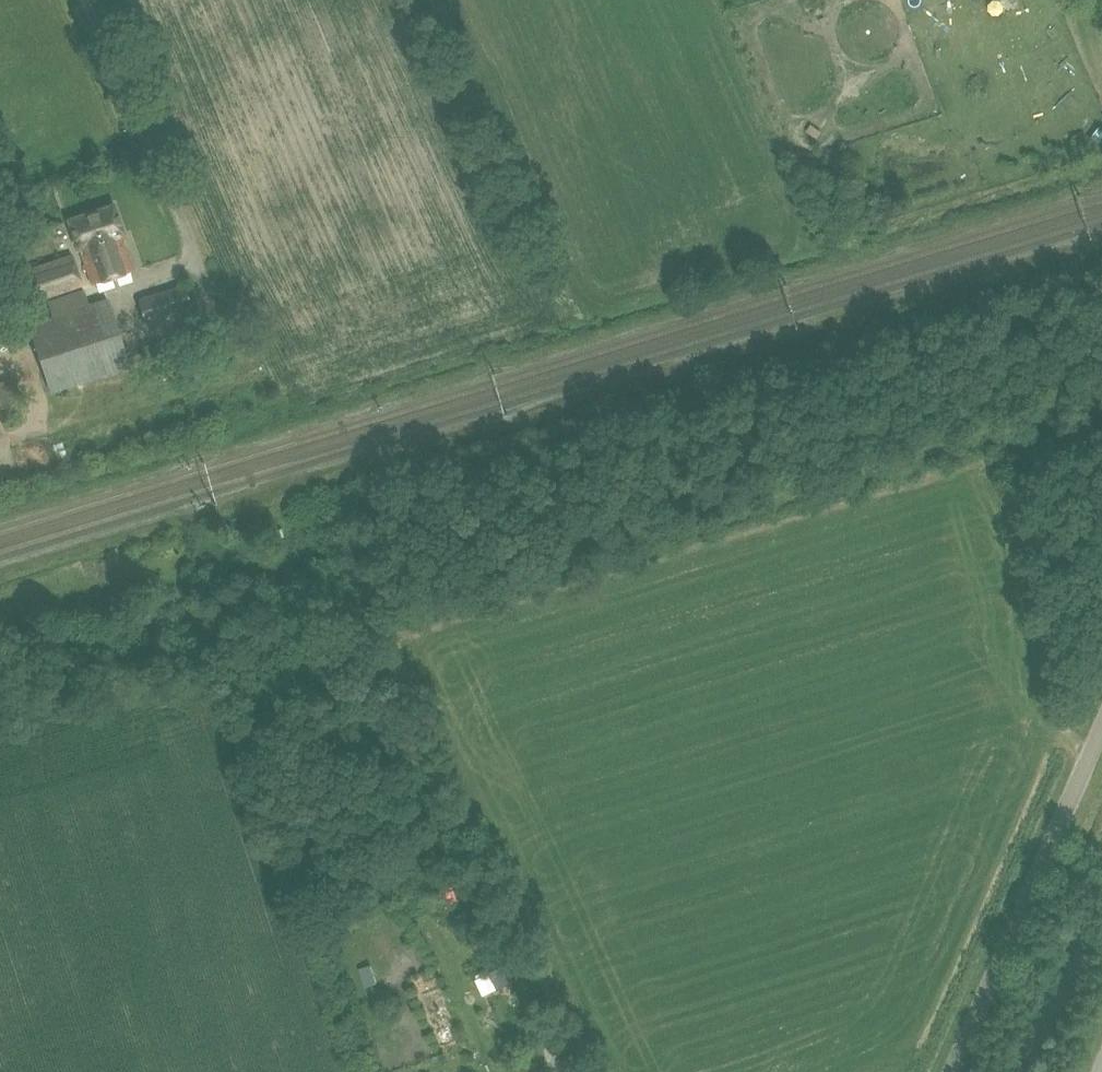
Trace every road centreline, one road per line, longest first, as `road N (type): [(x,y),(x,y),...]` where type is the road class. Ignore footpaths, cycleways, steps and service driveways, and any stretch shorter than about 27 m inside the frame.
road 1 (unclassified): [(960,1071),(1101,733)]

